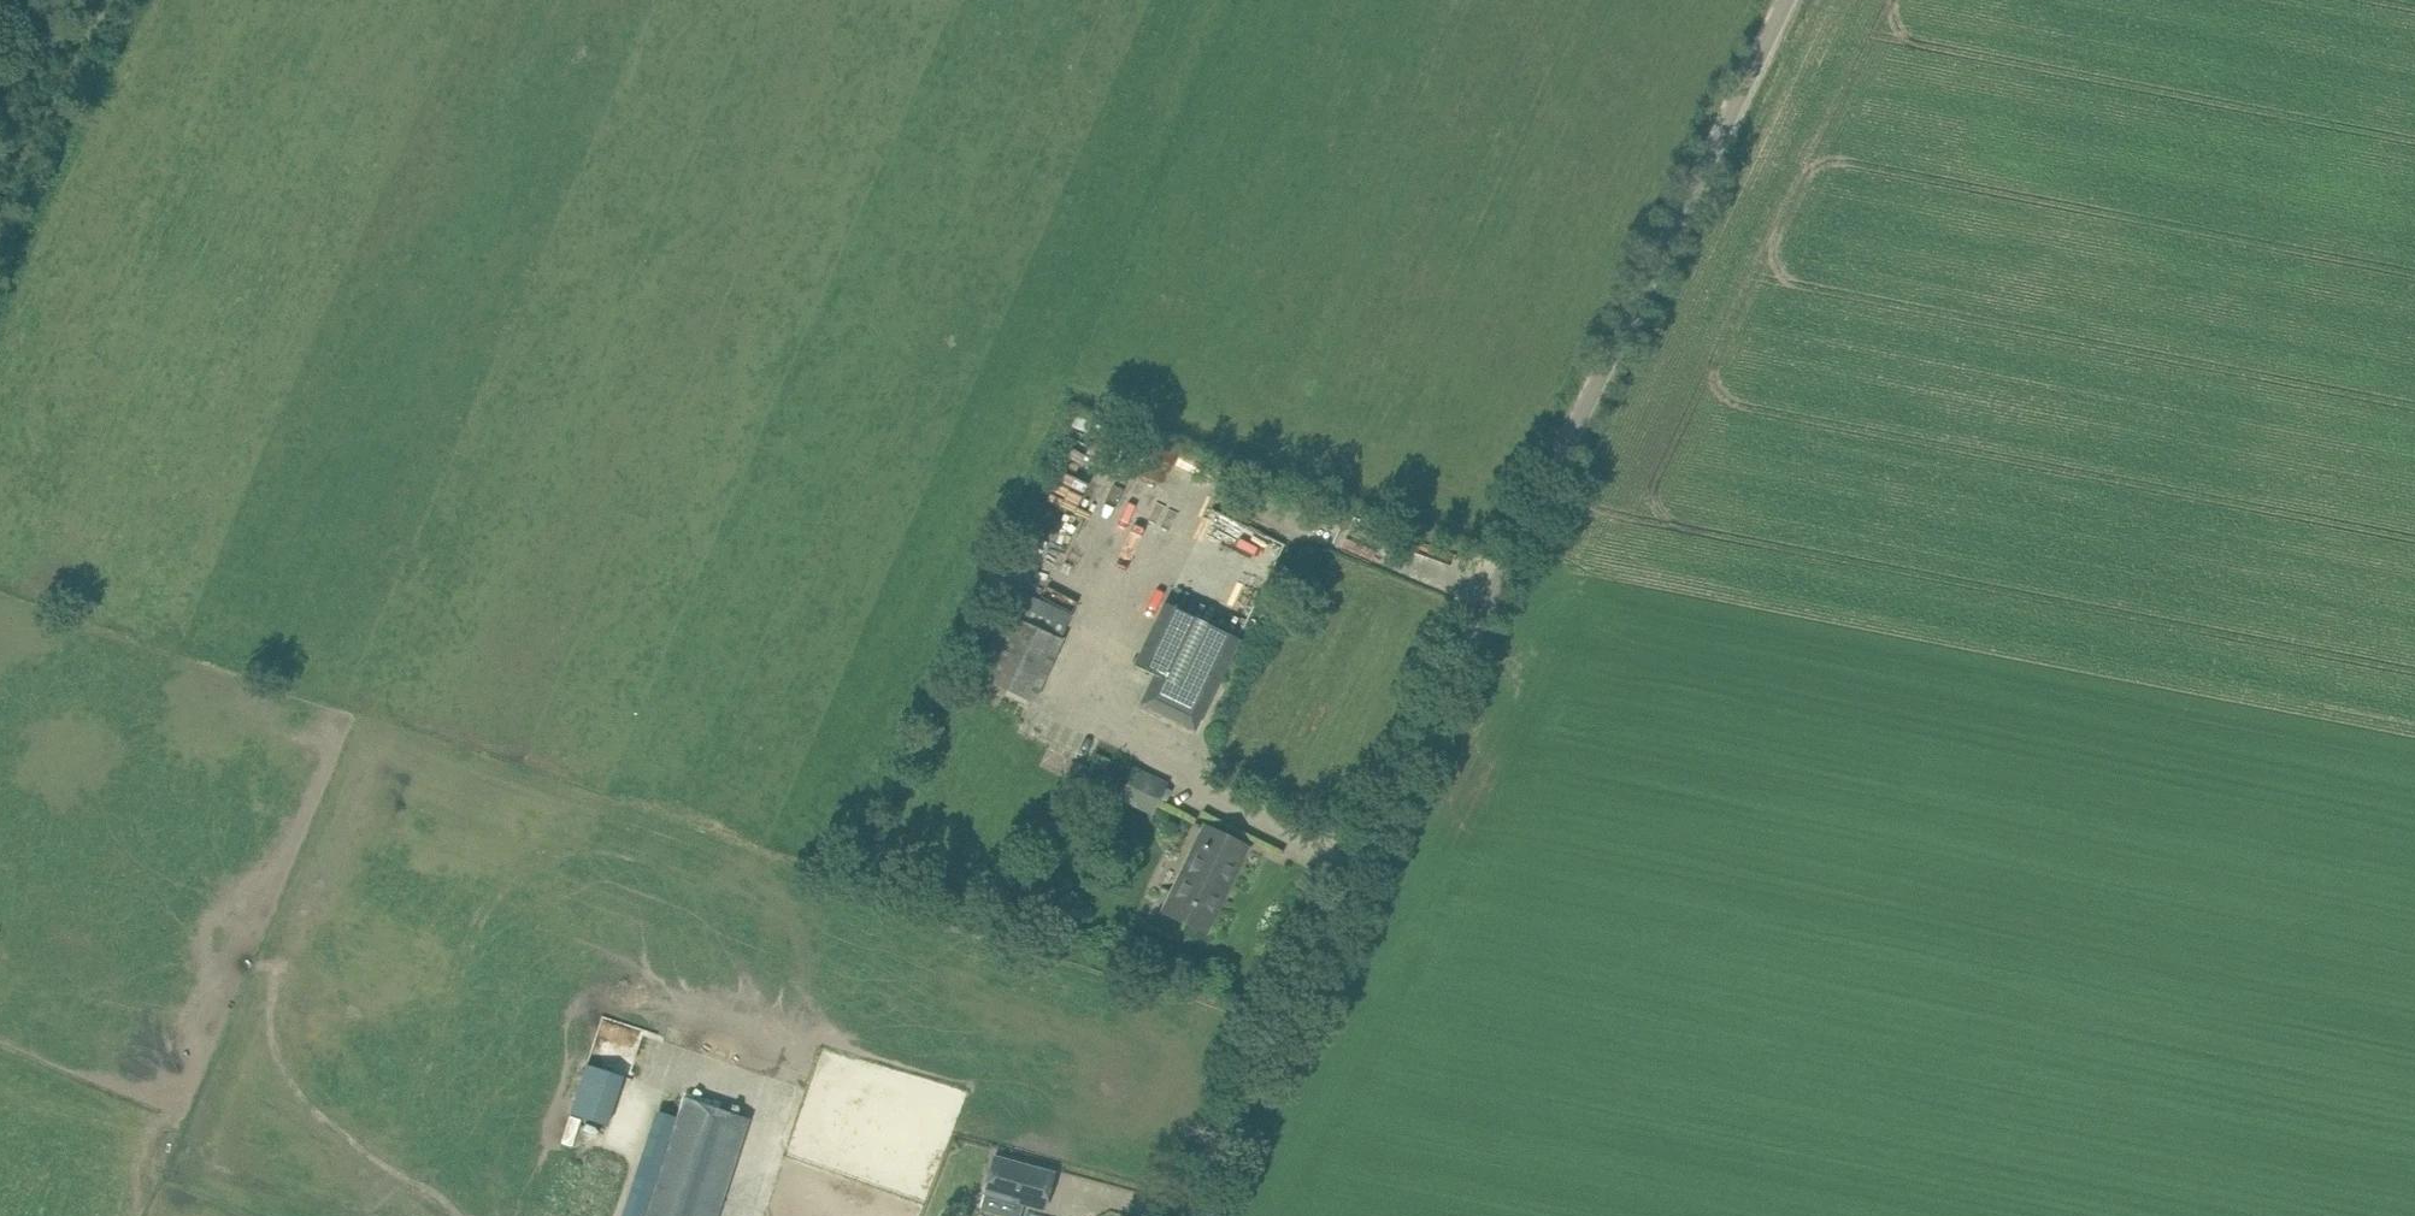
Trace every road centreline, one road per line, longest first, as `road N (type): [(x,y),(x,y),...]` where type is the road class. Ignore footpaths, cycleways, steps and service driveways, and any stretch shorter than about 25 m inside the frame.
road 1 (unclassified): [(1184,1215),(1785,0)]

